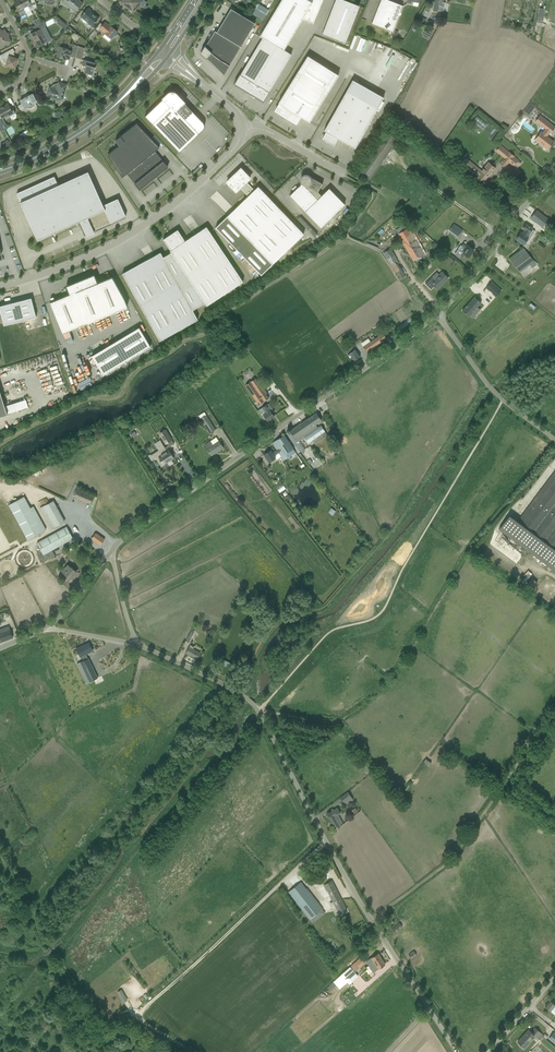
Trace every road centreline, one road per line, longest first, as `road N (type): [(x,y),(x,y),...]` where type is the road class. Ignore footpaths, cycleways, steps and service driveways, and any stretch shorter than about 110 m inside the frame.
road 1 (unclassified): [(459,1051),(370,918),(255,706),(137,644)]
road 2 (unclassified): [(111,549),(441,315)]
road 3 (unclassified): [(0,286),(124,240),(189,193),(238,144),(243,129)]
road 4 (track): [(370,918),(454,857),(554,712)]
road 5 (track): [(327,609),(411,511),(488,386)]
road 6 (track): [(326,843),(142,1017)]
road 7 (unclassified): [(441,315),(554,180)]
road 8 (unclassified): [(554,440),(488,386),(441,315)]
road 9 (secondary): [(0,171),(59,146),(127,94)]

